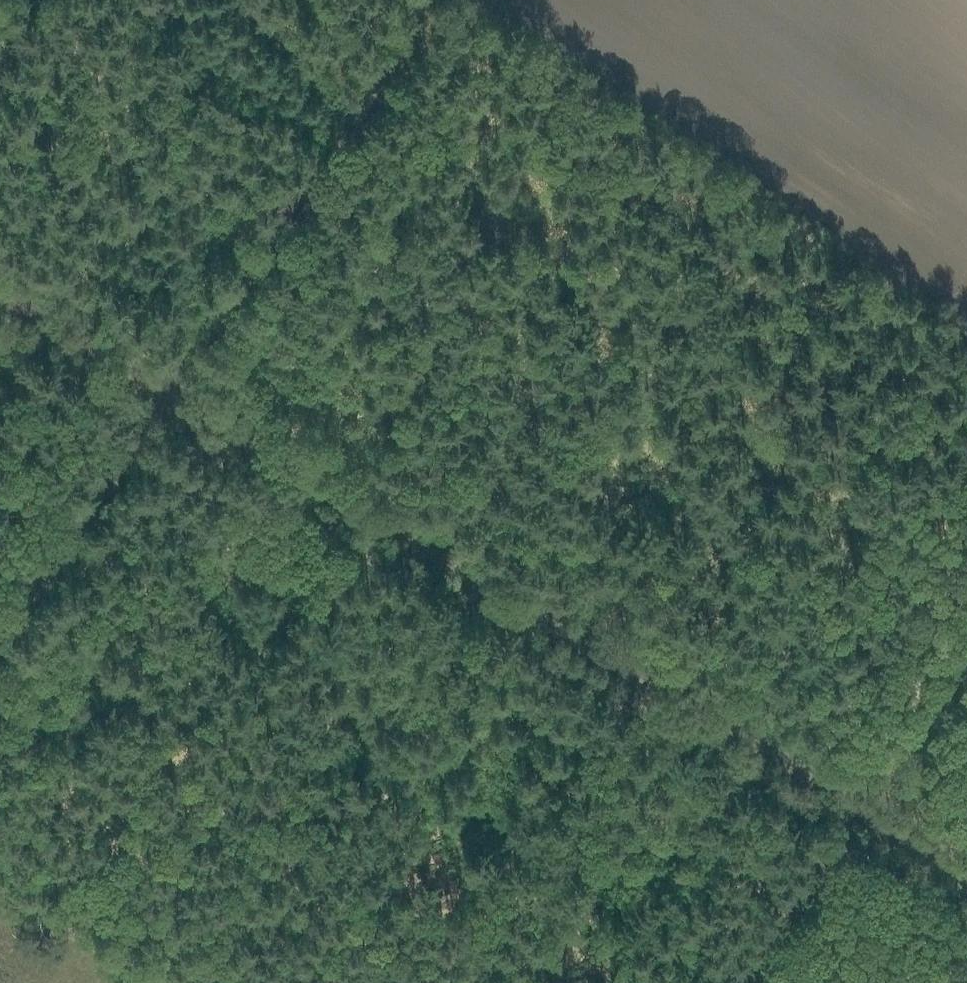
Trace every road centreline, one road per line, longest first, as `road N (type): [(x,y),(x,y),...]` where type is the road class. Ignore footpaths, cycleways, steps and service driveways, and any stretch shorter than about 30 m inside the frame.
road 1 (track): [(966,886),(172,399)]
road 2 (track): [(172,399),(0,294)]

